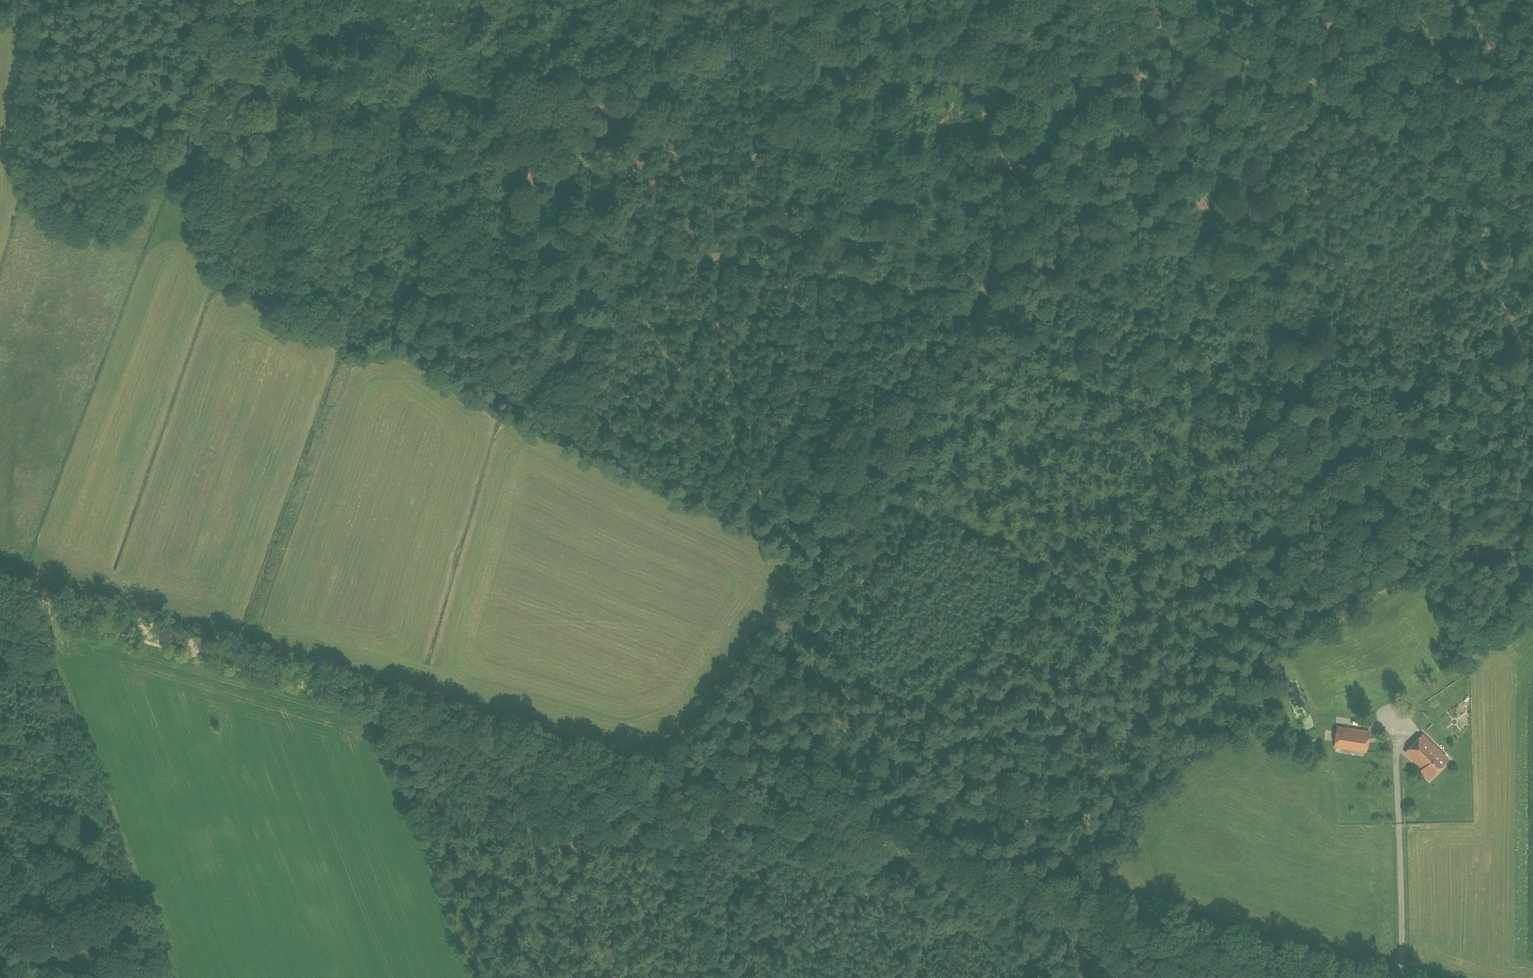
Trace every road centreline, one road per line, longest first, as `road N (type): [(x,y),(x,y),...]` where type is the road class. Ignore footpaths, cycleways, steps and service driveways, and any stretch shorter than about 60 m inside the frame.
road 1 (track): [(1356,977),(0,590)]
road 2 (track): [(1232,0),(670,789)]

